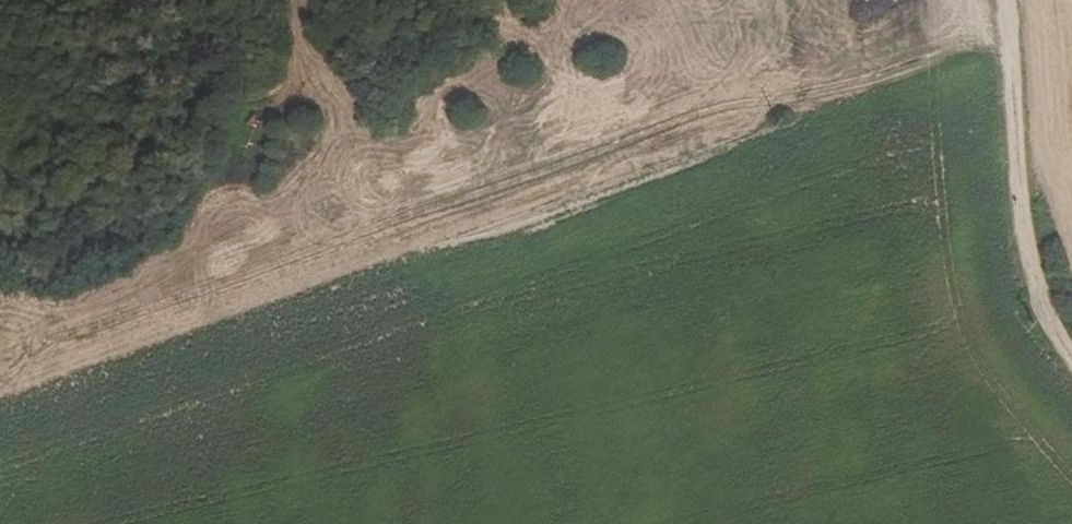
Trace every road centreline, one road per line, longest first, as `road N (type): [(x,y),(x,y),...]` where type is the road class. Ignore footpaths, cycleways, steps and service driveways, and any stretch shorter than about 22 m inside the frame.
road 1 (track): [(1015,0),(1025,221),(1034,272),(1071,353)]

